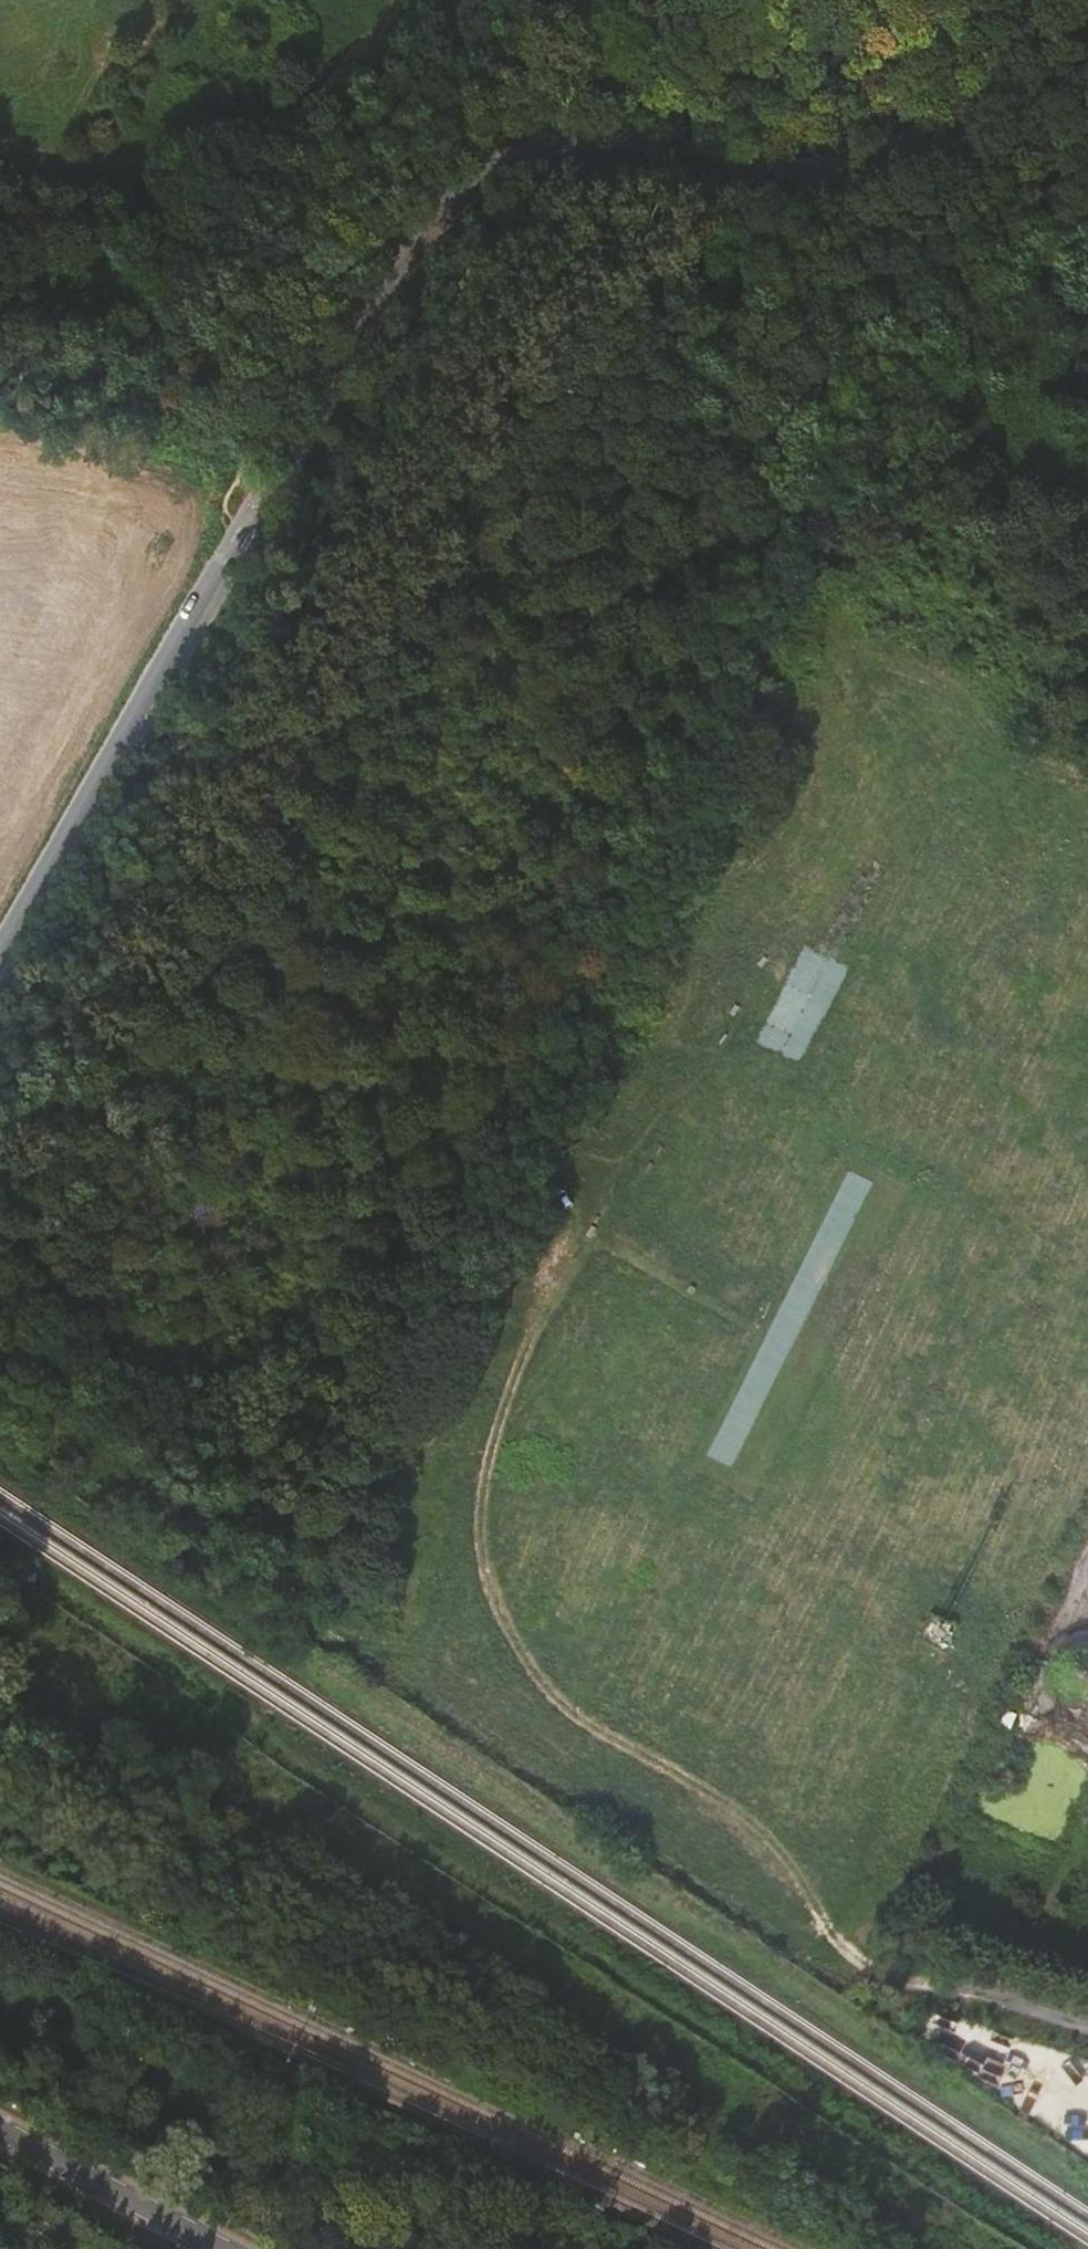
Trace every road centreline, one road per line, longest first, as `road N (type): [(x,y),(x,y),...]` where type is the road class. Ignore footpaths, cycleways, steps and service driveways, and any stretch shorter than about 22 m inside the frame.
road 1 (tertiary): [(1042,0),(1036,32),(999,80),(950,123),(871,161),(818,174),(558,148),(491,167),(463,187),(412,244),(365,321),(0,957)]
road 2 (residential): [(214,2248),(0,2134)]

